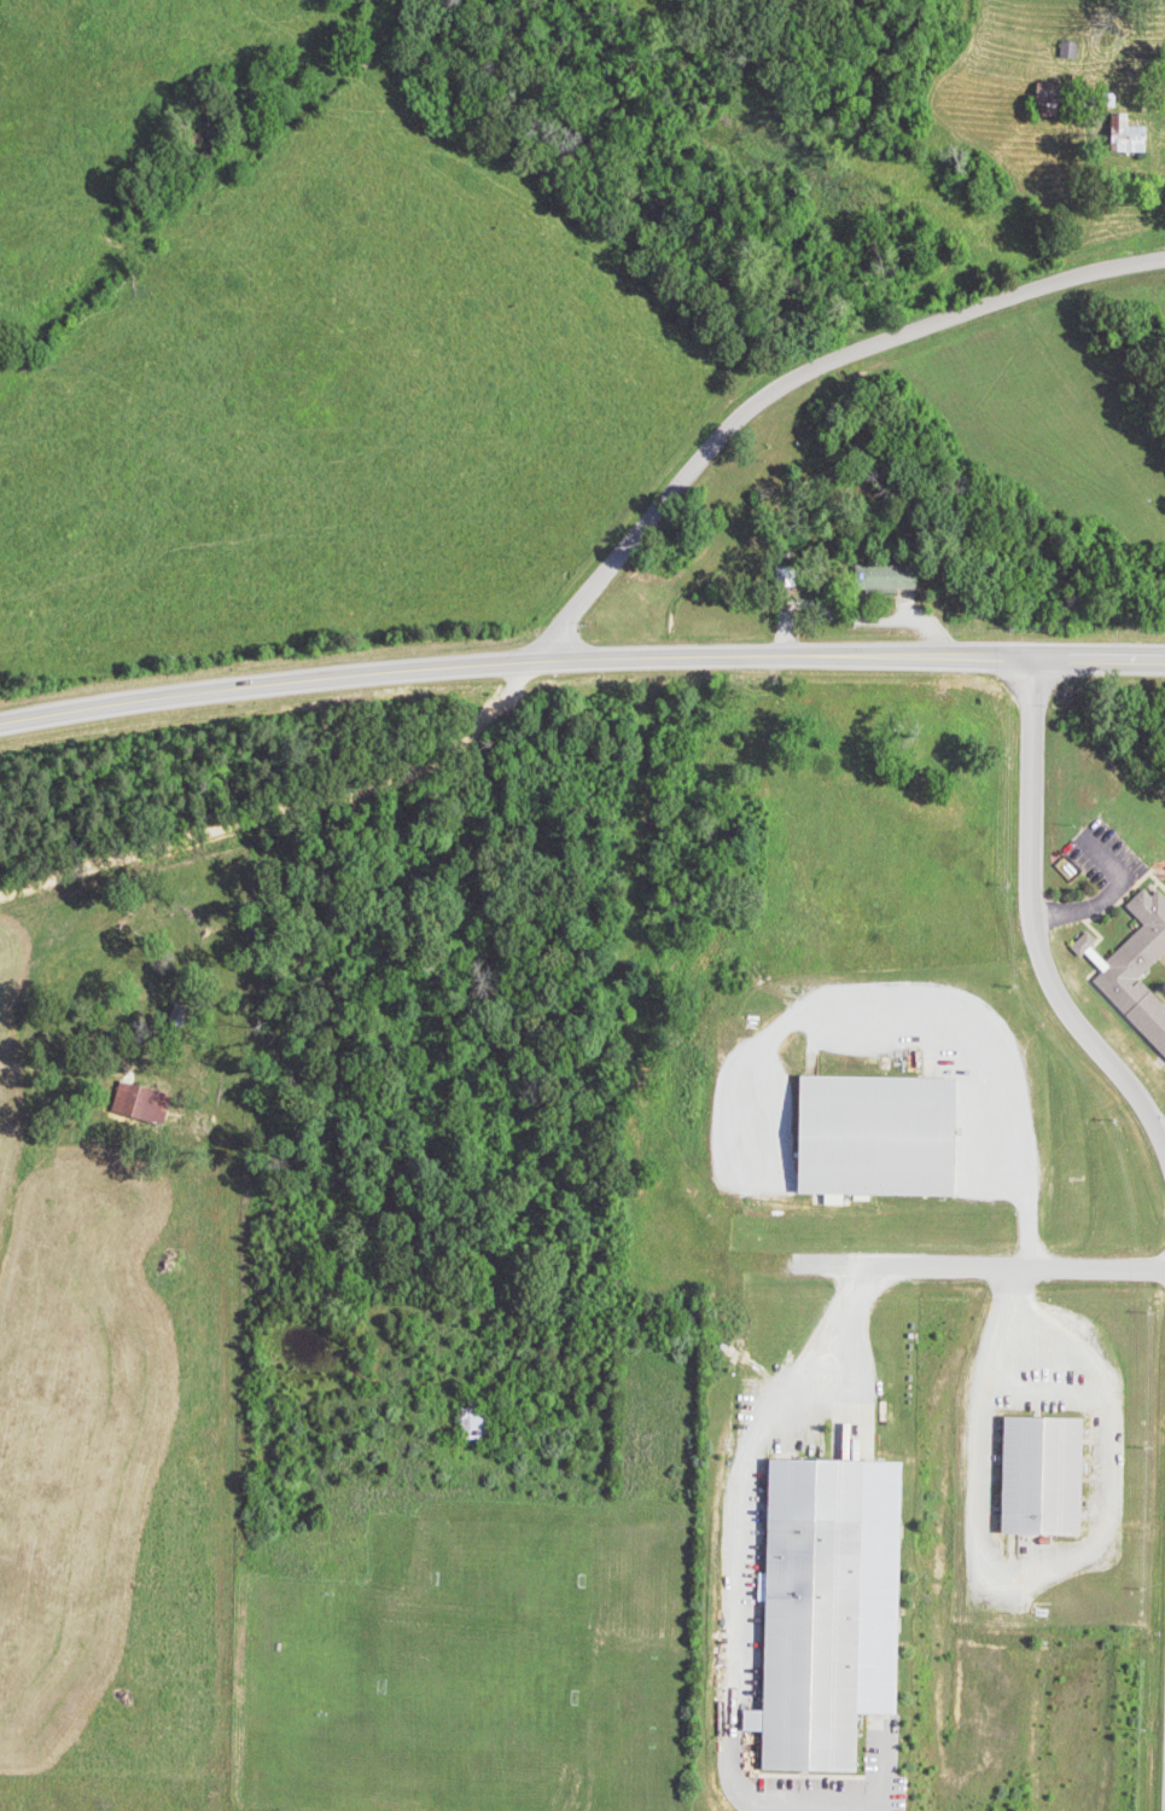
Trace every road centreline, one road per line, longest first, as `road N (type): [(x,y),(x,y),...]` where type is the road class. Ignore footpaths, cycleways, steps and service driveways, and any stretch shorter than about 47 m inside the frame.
road 1 (secondary): [(1164,659),(812,652),(480,662),(0,732)]
road 2 (residential): [(529,662),(682,480),(782,385),(991,297),(1164,255)]
road 3 (residential): [(1164,1152),(1152,1119),(1065,1015),(1042,969),(1029,819),(1031,660)]

